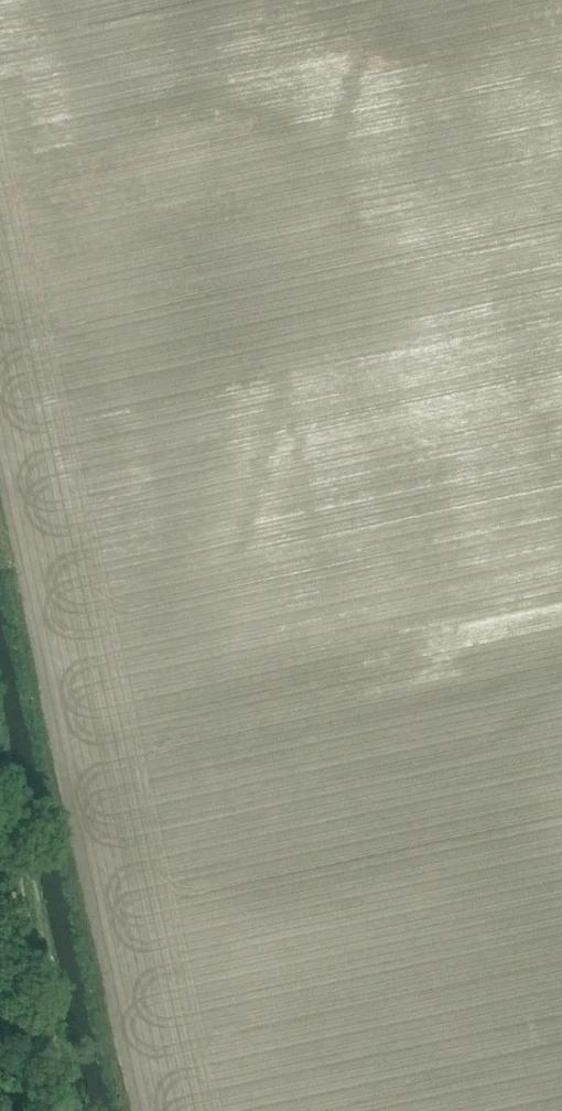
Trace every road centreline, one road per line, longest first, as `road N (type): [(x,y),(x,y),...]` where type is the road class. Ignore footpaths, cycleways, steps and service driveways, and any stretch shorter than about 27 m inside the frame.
road 1 (track): [(72,1110),(0,786)]

